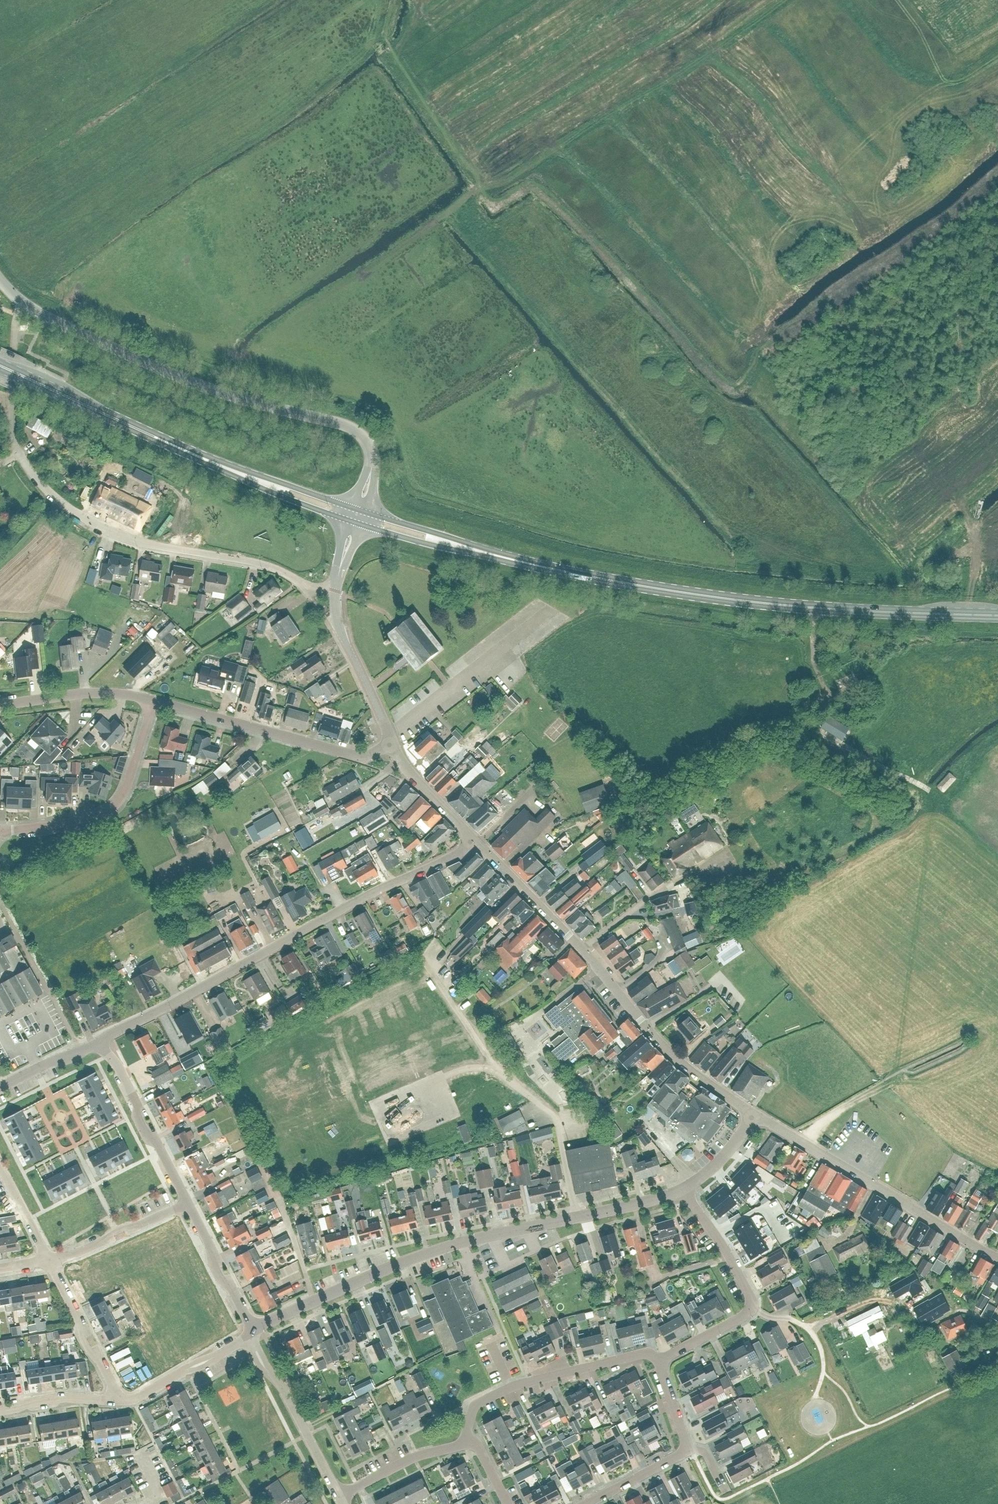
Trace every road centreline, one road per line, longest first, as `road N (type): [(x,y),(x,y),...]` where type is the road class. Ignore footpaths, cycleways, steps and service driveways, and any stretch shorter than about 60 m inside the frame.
road 1 (residential): [(253,1328),(445,1247),(683,1188)]
road 2 (primary): [(997,615),(750,601),(547,568)]
road 3 (unclassified): [(372,467),(368,442),(347,425),(195,383),(42,314),(0,279)]
road 4 (unclassified): [(99,1043),(474,839)]
road 5 (residential): [(335,590),(307,588),(257,562),(114,532),(55,498),(15,445)]
road 6 (tertiary): [(997,1258),(754,1114)]
road 7 (unclassified): [(392,742),(363,758),(153,701)]
road 8 (residential): [(663,1361),(752,1304),(683,1188)]
road 9 (tertiary): [(754,1114),(665,1048),(581,949)]
road 10 (residential): [(663,1361),(642,1353),(514,1385),(475,1405),(468,1443)]
road 11 (unclassified): [(0,830),(110,809),(126,788),(153,701)]
road 12 (primary): [(154,437),(346,519)]
road 13 (primary): [(350,507),(154,437)]
road 14 (primary): [(364,525),(547,568)]
road 15 (primary): [(547,568),(368,513)]
road 16 (residential): [(189,1203),(99,1043)]
road 17 (residential): [(339,1495),(249,1337)]
road 18 (unclassified): [(581,949),(728,848)]
road 19 (primary): [(154,437),(0,365)]
road 20 (tertiary): [(392,742),(342,636),(335,590)]
road 21 (residential): [(114,1400),(49,1260)]
road 22 (unclassified): [(153,701),(91,693),(0,704)]
road 23 (tertiary): [(581,949),(474,839)]
road 24 (residential): [(49,1260),(189,1203)]
road 25 (residential): [(253,1328),(189,1203)]
road 26 (residential): [(339,1495),(415,1457),(468,1443)]
road 27 (tertiary): [(474,839),(409,772),(392,742)]

